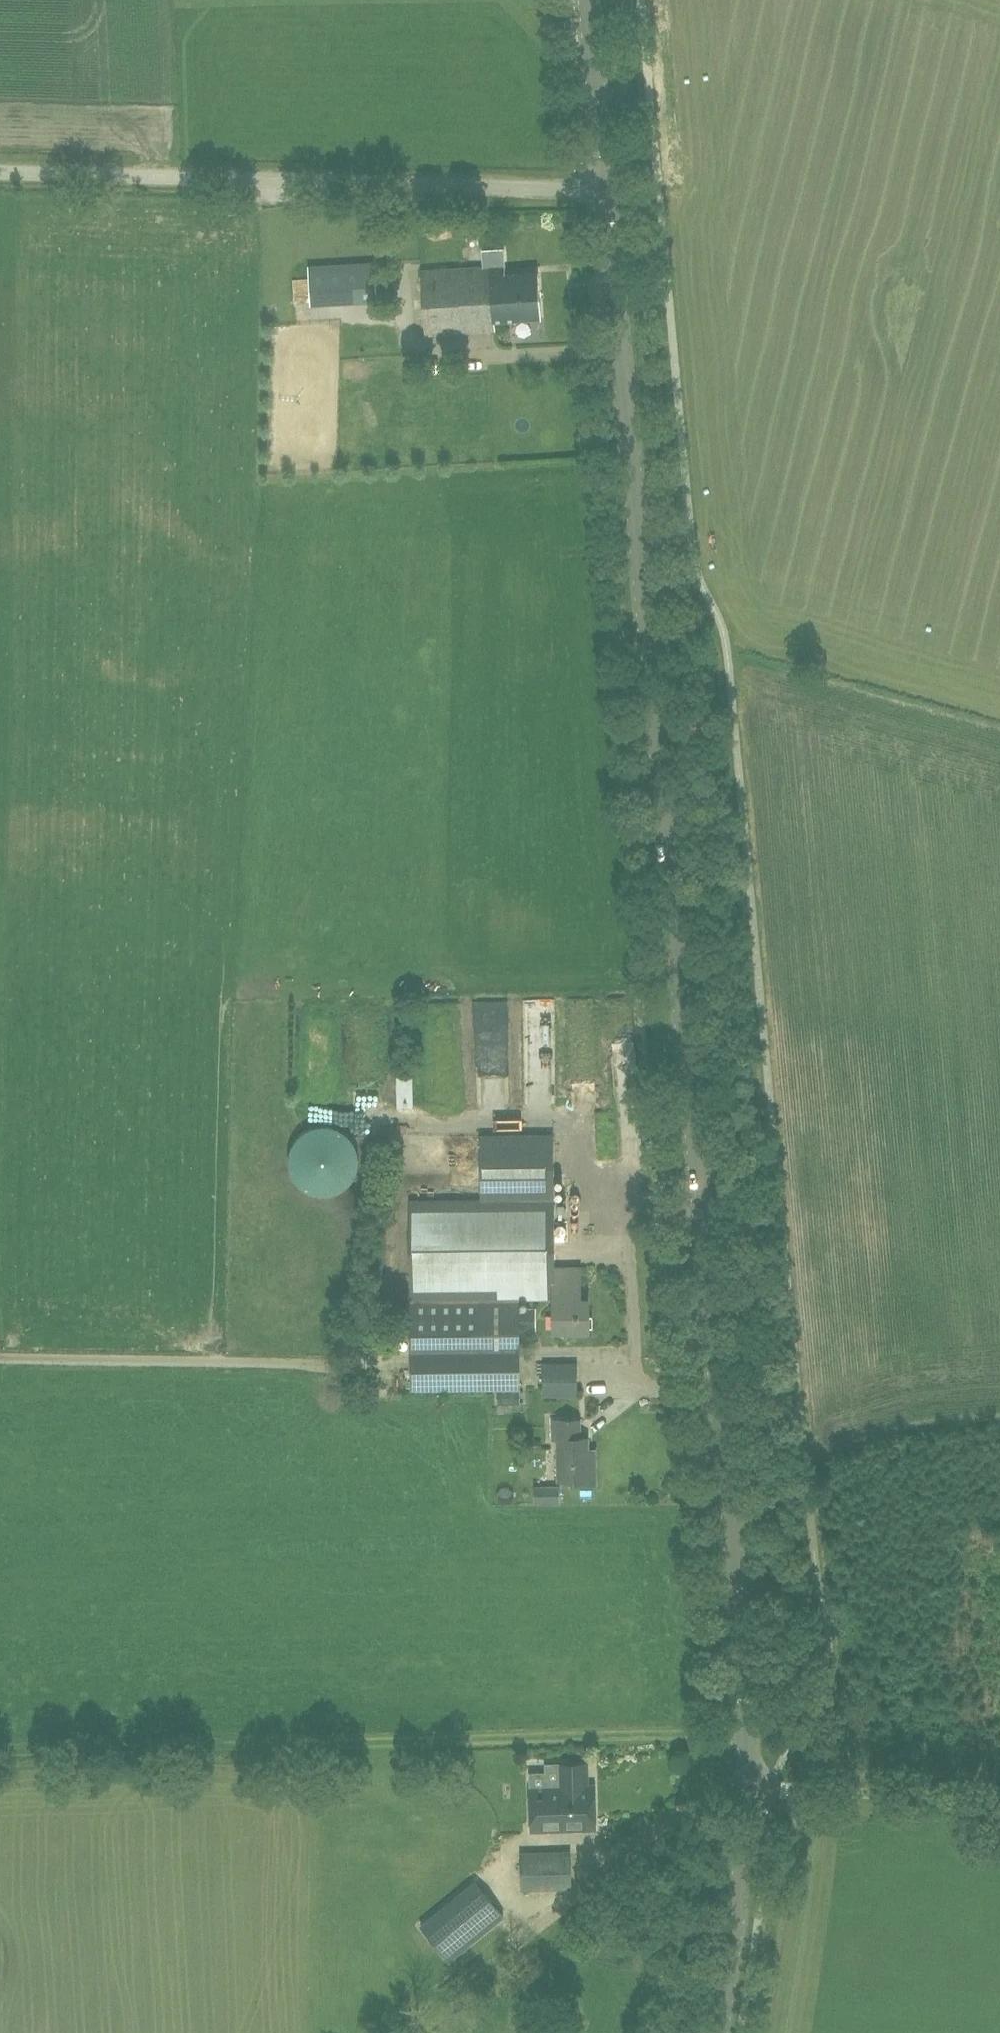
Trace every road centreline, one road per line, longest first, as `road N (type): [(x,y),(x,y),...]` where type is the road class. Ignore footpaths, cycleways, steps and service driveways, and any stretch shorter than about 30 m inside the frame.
road 1 (tertiary): [(755,1788),(757,1739),(606,188)]
road 2 (track): [(757,1739),(0,1759)]
road 3 (unclassified): [(606,188),(0,170)]
road 4 (unclassified): [(755,1788),(707,1796),(523,1937)]
road 5 (tertiary): [(714,2032),(755,1788)]
road 6 (unclassified): [(999,1798),(775,1789)]
road 7 (tertiary): [(606,188),(590,0)]

